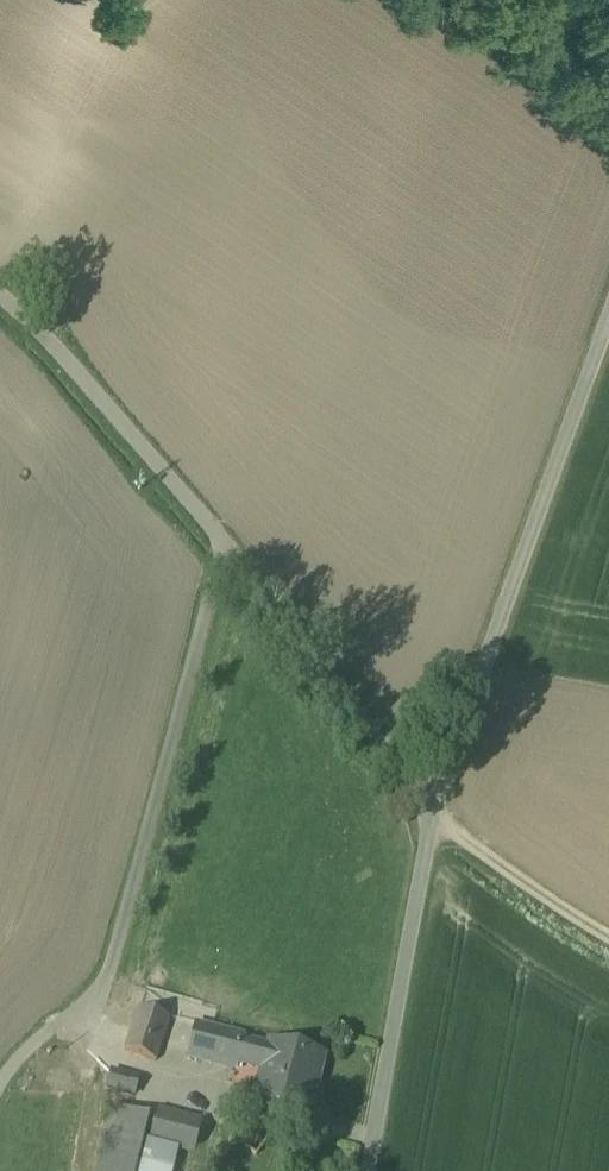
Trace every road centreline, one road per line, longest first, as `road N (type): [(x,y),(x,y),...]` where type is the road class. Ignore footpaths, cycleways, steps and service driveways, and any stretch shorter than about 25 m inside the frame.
road 1 (unclassified): [(0,292),(442,800)]
road 2 (unclassified): [(608,316),(529,506),(442,800)]
road 3 (unclassified): [(442,800),(364,1170)]
road 4 (track): [(608,904),(442,800)]

